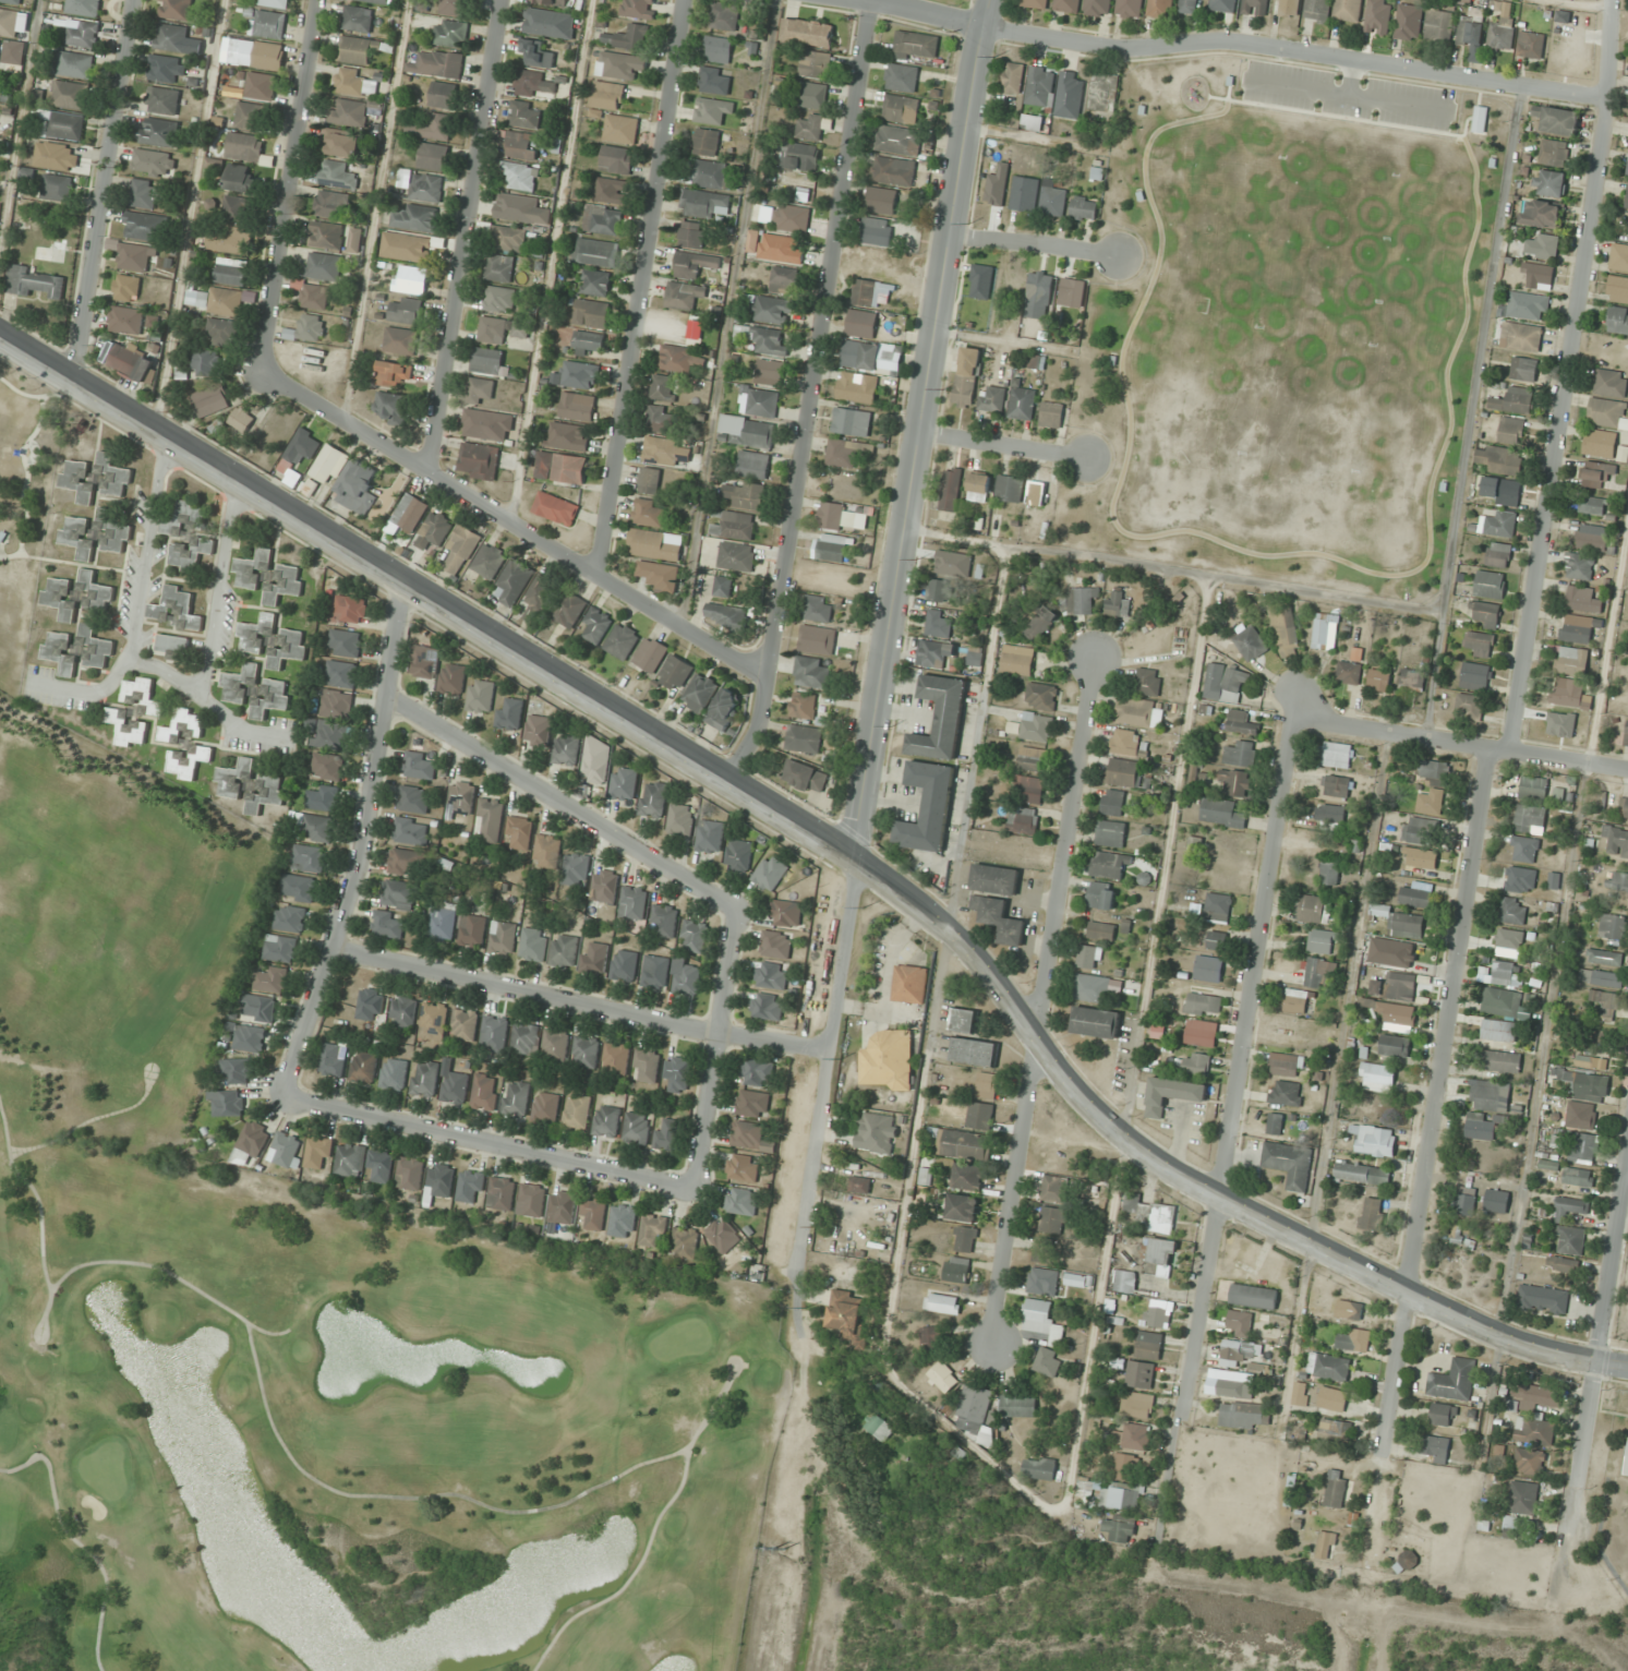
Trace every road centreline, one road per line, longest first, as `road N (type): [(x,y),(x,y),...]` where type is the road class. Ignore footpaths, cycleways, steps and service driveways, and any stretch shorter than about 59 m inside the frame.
road 1 (tertiary): [(1627,1367),(1488,1332),(1146,1155),(1084,1099),(968,949),(856,857),(328,541),(0,329)]
road 2 (residential): [(992,0),(799,1269)]
road 3 (residential): [(1167,1529),(1298,690)]
road 4 (residential): [(1611,105),(1228,41),(1106,49),(827,0)]
road 5 (residential): [(868,8),(768,674),(729,784)]
road 6 (residential): [(1620,0),(1611,105),(1508,750)]
road 7 (residential): [(1484,748),(1380,1454)]
road 8 (residential): [(1092,656),(1003,1353)]
road 9 (residential): [(768,674),(262,375)]
road 10 (residential): [(679,0),(598,579)]
road 11 (residential): [(401,586),(365,827),(282,1097)]
road 12 (residential): [(828,1050),(327,950)]
road 13 (residential): [(502,0),(429,471)]
road 14 (residential): [(282,1097),(695,1186)]
road 15 (residential): [(735,909),(385,695)]
road 16 (residential): [(79,382),(139,0)]
road 17 (residential): [(319,0),(262,375)]
road 18 (residential): [(1627,1129),(1573,1483)]
road 19 (residential): [(1627,767),(1319,719),(1295,706)]
road 20 (residential): [(695,1186),(735,909)]
road 21 (residential): [(1090,462),(921,435)]
road 22 (residential): [(1120,255),(952,238)]

